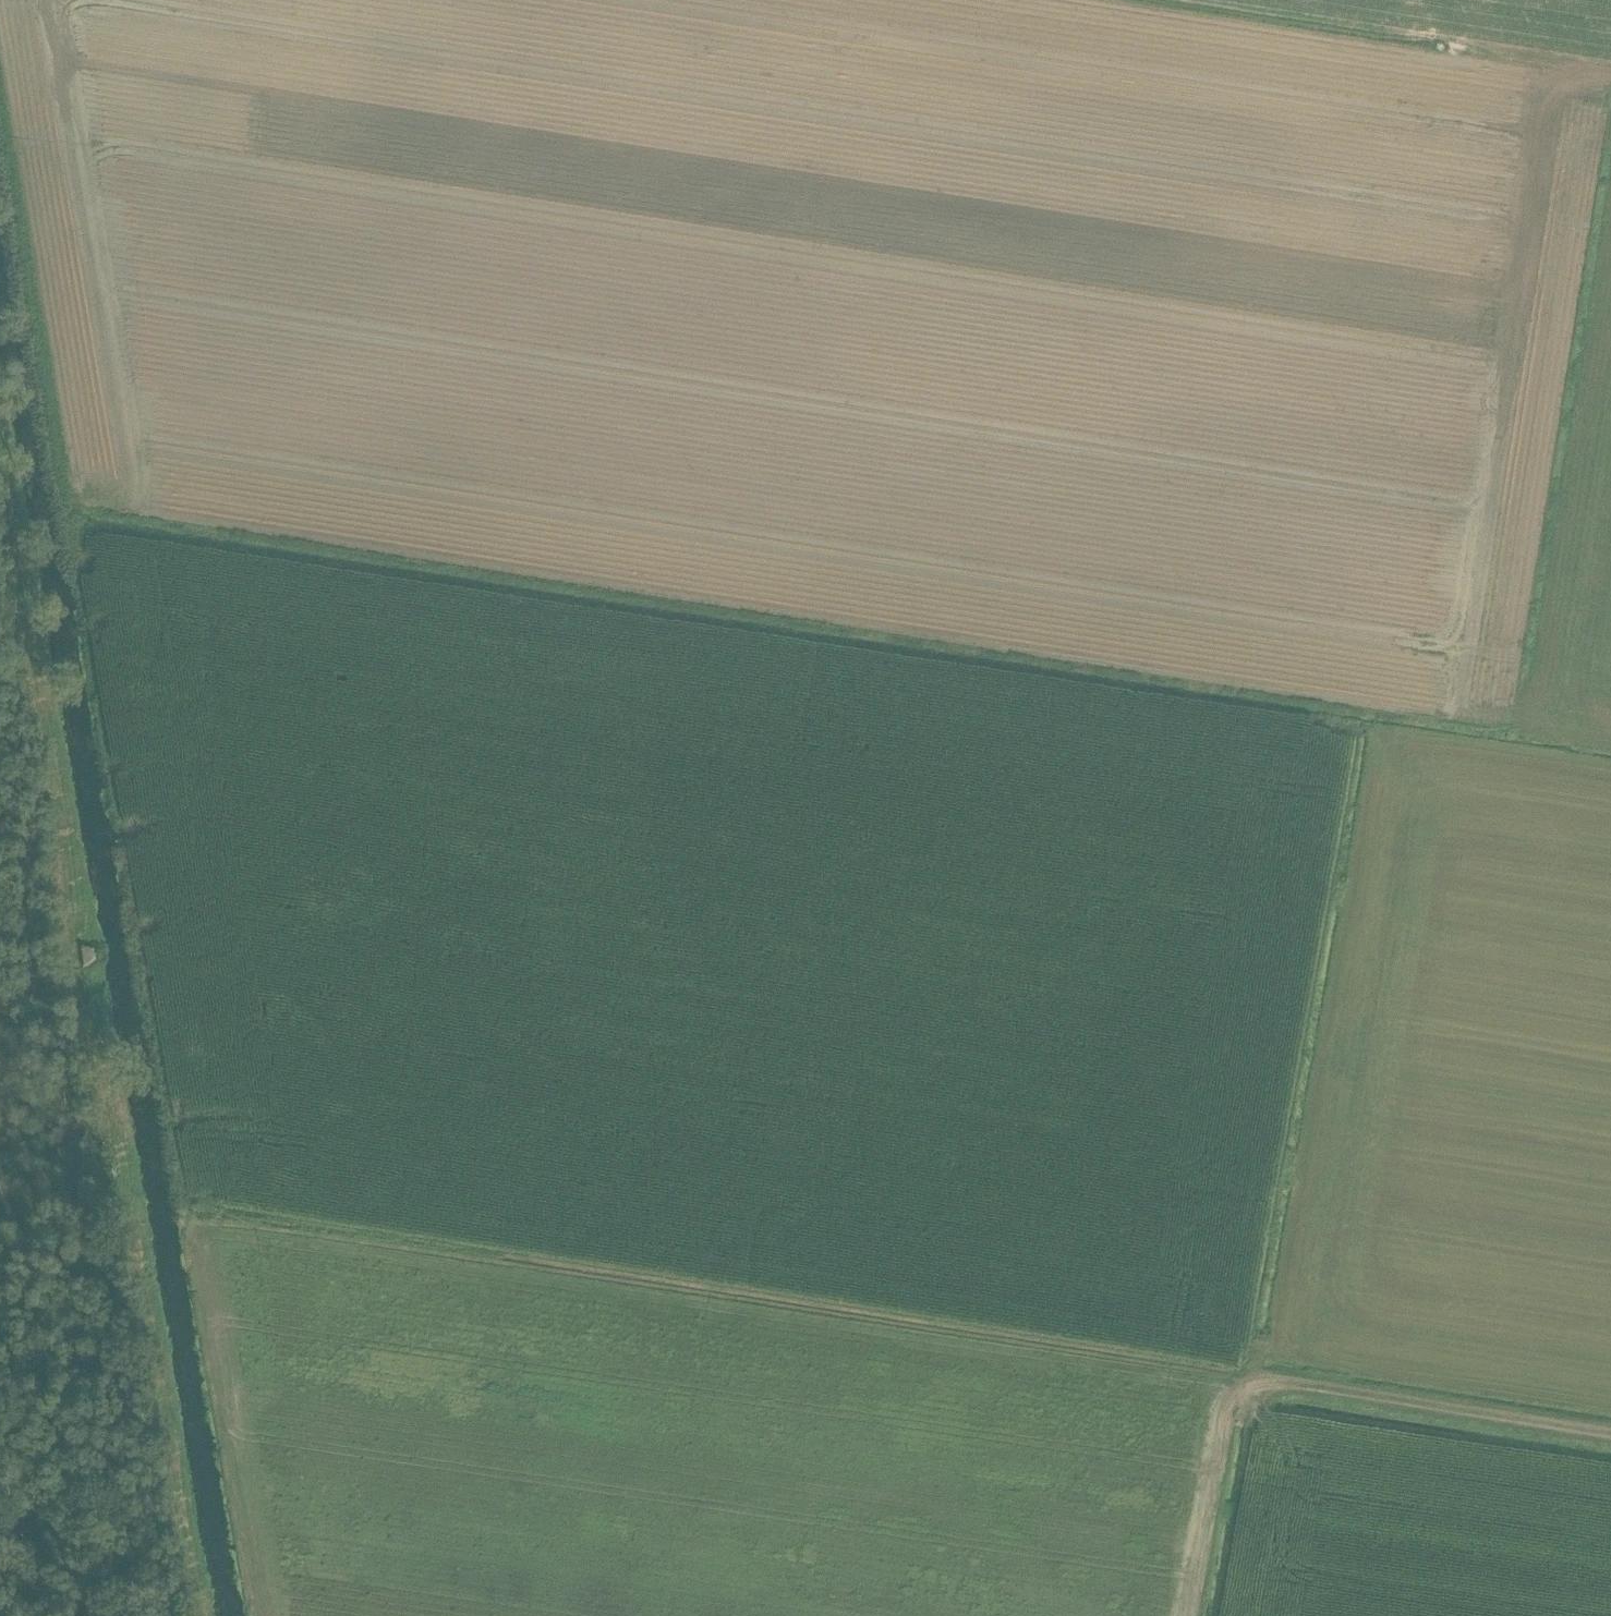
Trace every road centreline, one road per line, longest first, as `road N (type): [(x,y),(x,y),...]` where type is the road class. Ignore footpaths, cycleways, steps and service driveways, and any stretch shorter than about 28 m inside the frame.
road 1 (track): [(198,1615),(101,1057),(60,1029),(48,979),(64,936),(66,855),(0,477)]
road 2 (track): [(1610,1436),(1270,1384)]

